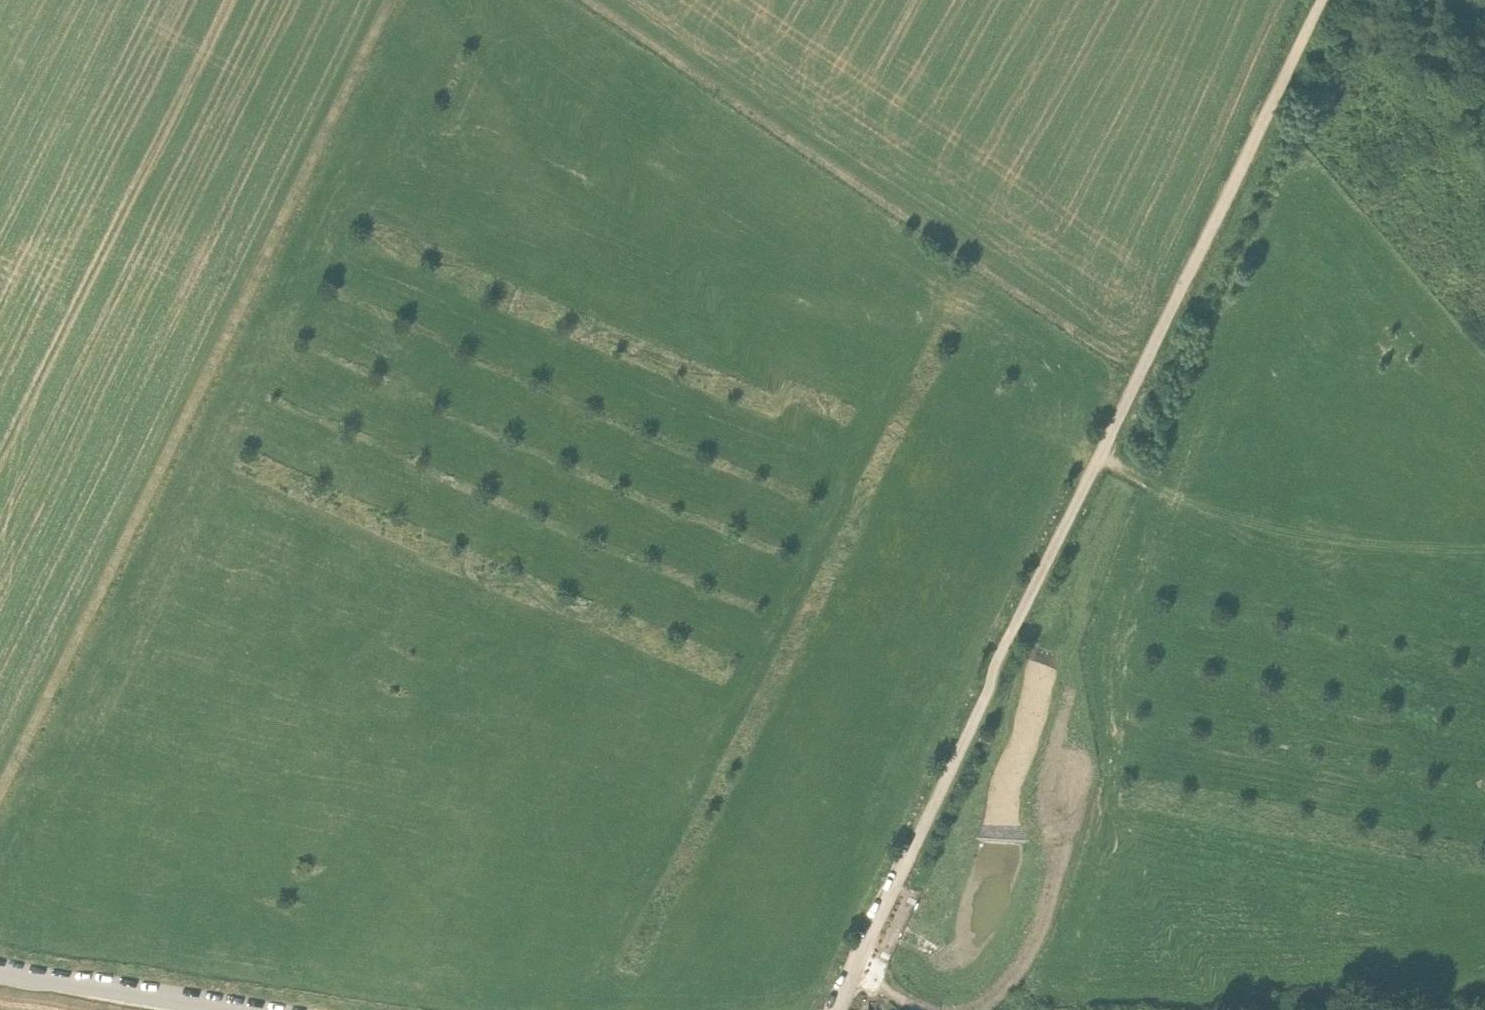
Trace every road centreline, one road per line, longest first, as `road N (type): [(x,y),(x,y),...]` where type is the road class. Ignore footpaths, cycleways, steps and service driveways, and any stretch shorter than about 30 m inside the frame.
road 1 (track): [(1322,0),(834,1009)]
road 2 (unclassified): [(382,1009),(0,941)]

